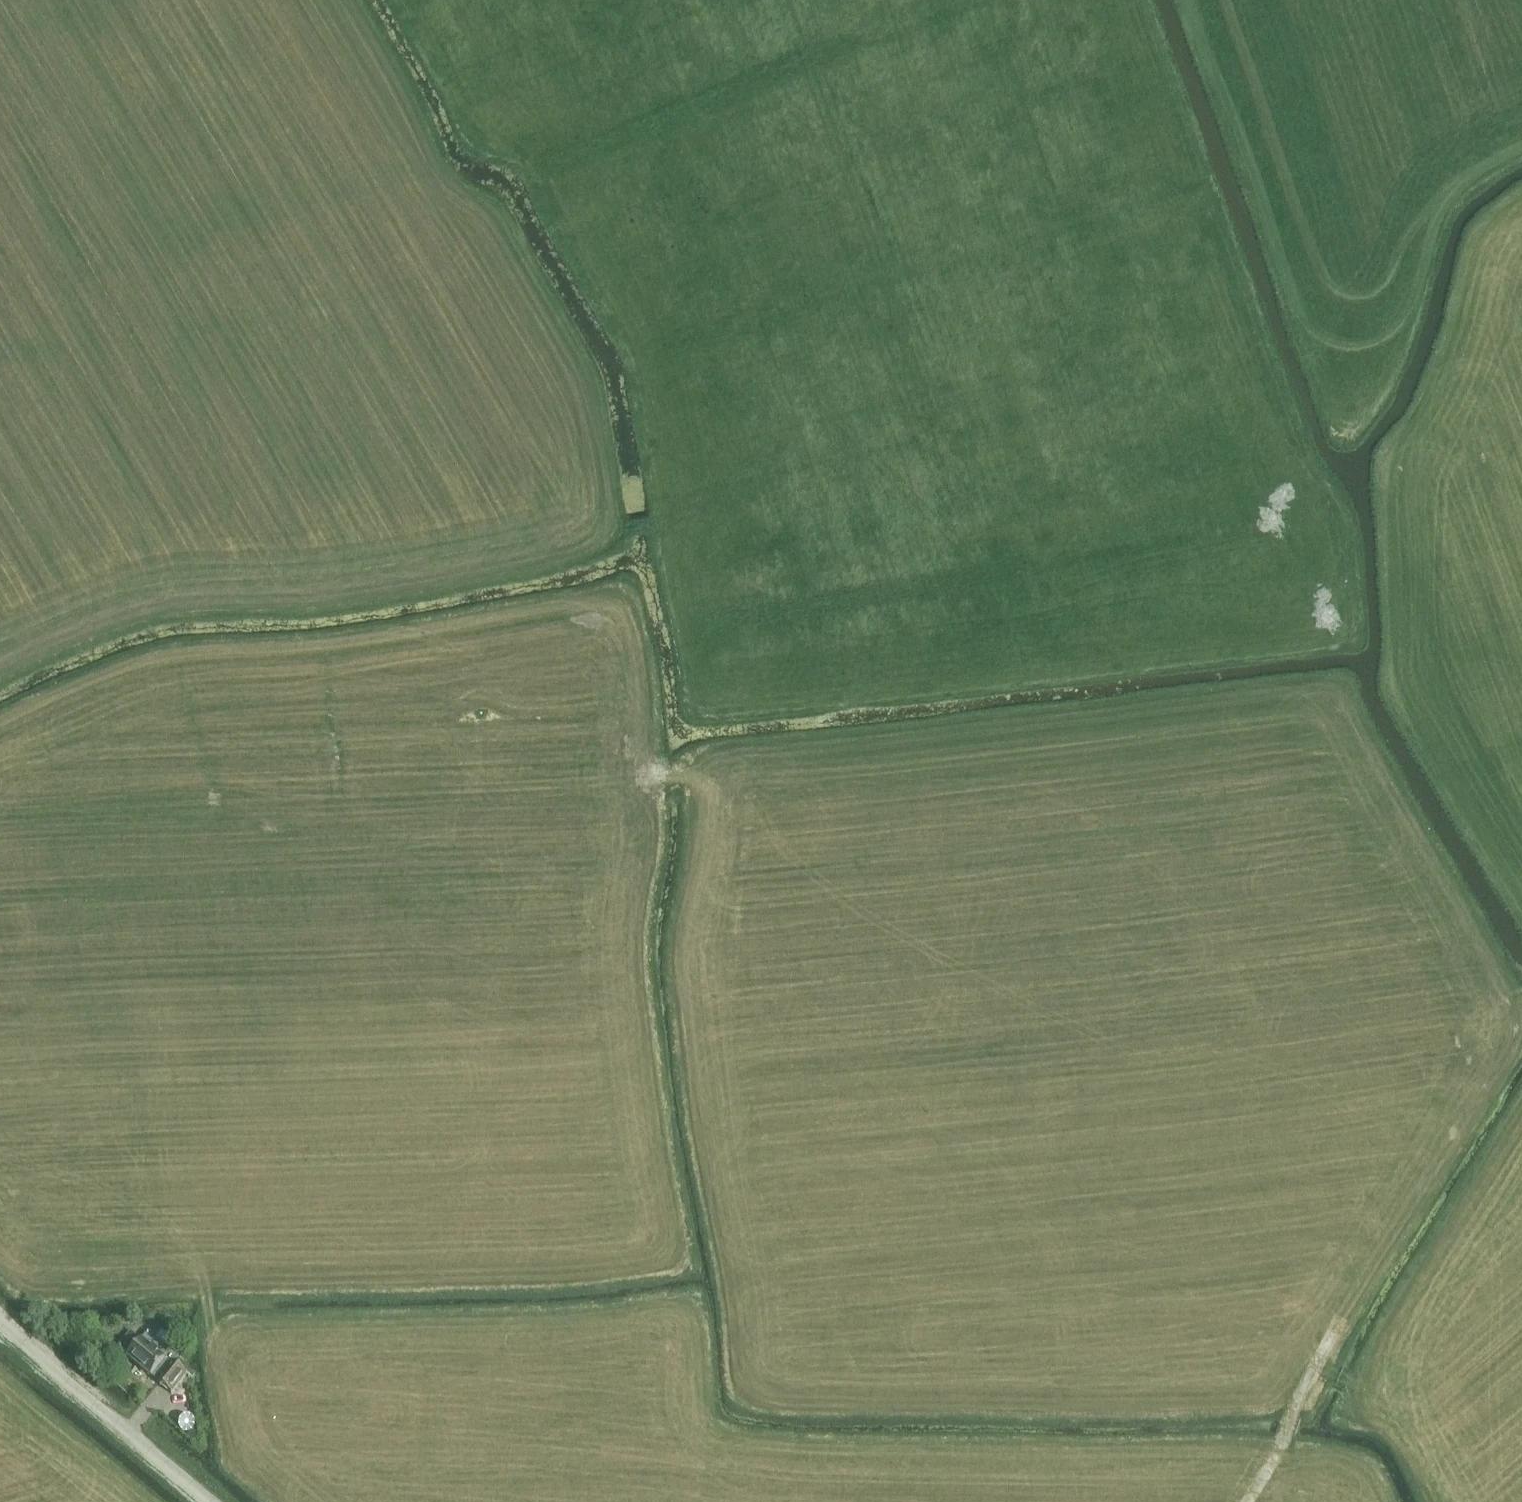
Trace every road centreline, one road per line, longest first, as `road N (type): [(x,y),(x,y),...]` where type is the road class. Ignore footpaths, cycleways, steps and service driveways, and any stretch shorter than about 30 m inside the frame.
road 1 (unclassified): [(210,1501),(0,1323)]
road 2 (track): [(1248,1501),(1340,1326)]

